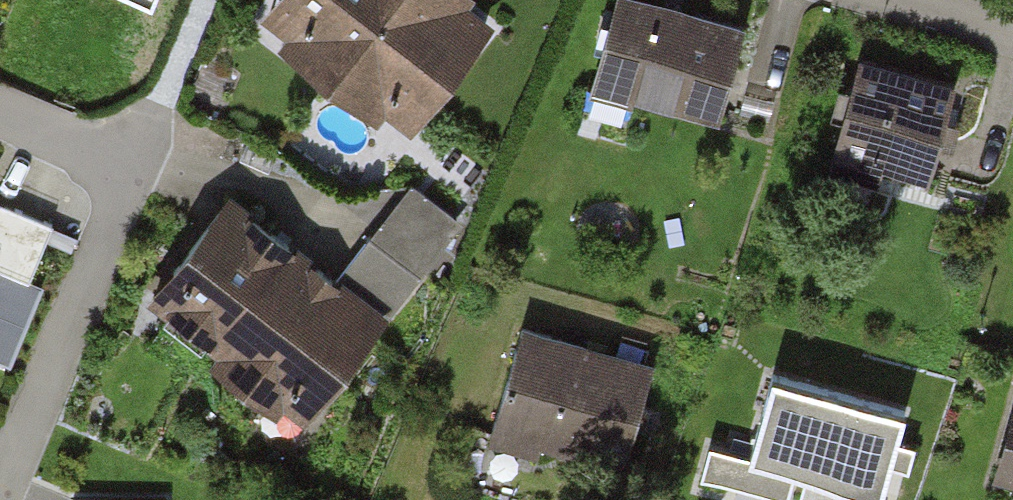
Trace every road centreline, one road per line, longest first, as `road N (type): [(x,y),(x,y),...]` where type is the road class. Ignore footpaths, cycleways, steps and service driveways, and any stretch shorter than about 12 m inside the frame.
road 1 (residential): [(0,107),(139,162),(1,499)]

